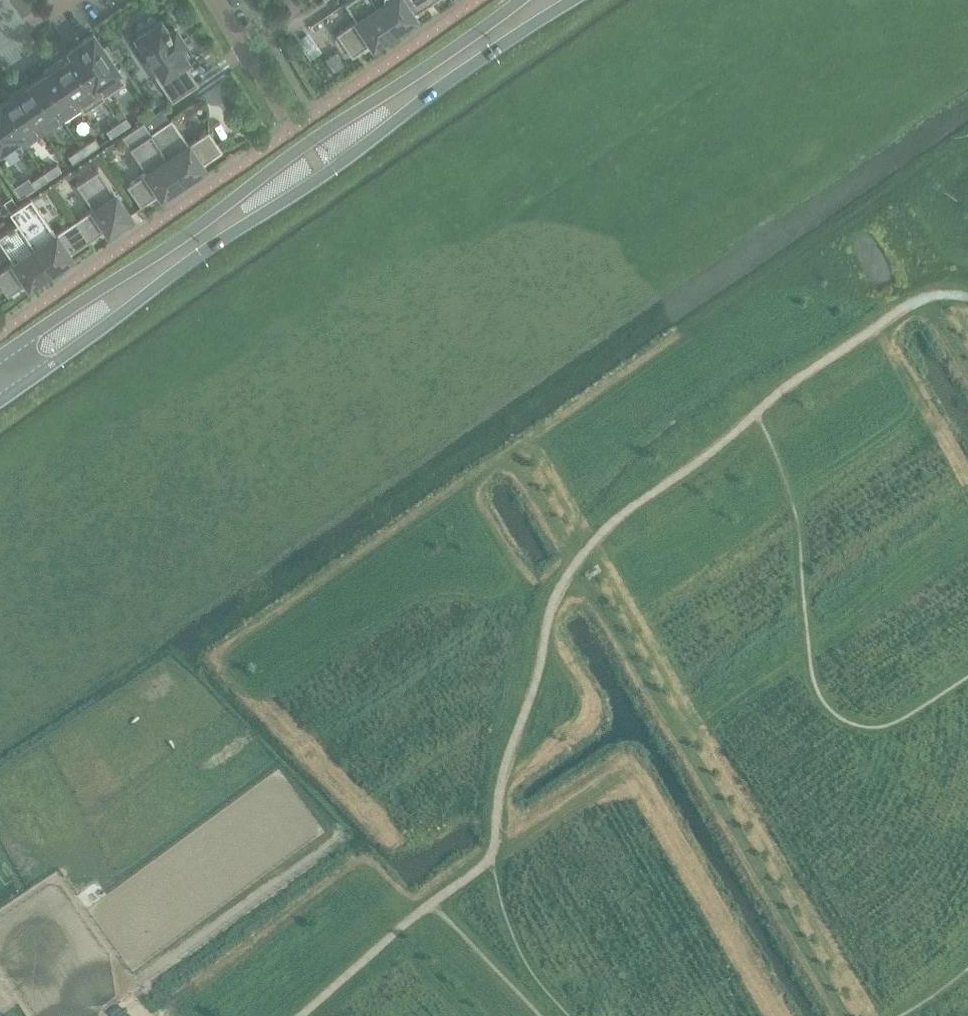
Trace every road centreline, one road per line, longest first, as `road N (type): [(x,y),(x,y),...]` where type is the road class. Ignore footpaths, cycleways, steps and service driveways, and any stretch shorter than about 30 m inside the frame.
road 1 (secondary): [(0,402),(574,0)]
road 2 (secondary): [(522,0),(0,359)]

